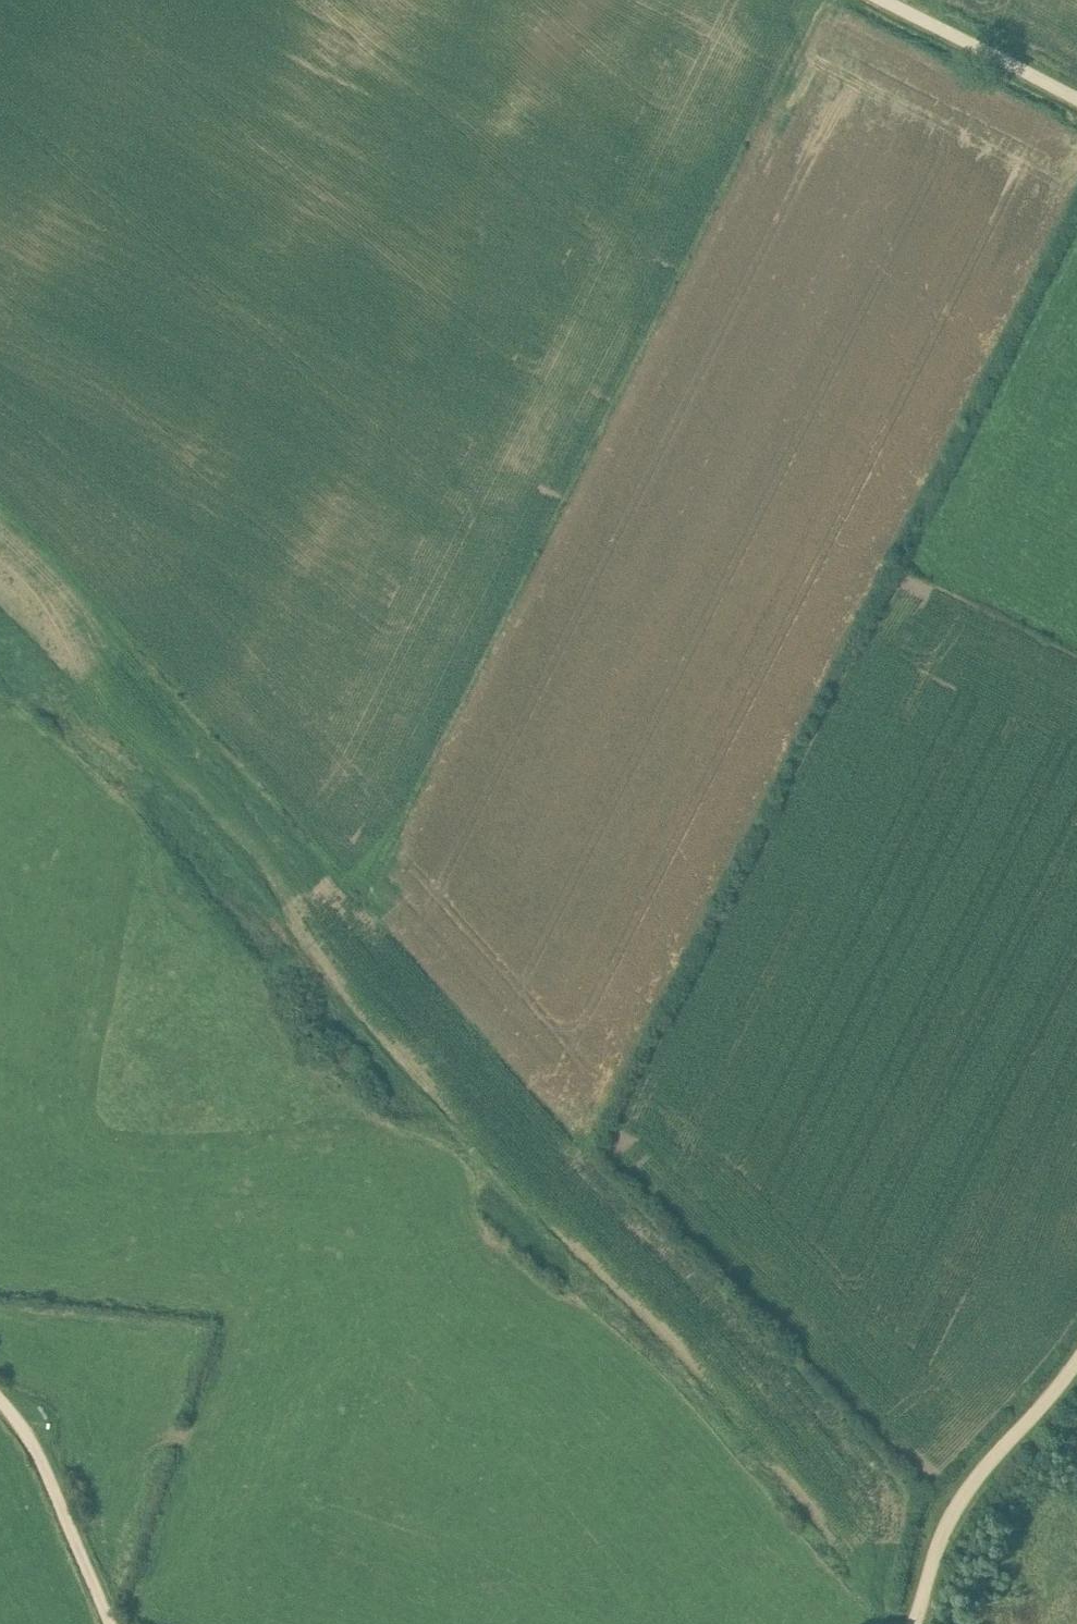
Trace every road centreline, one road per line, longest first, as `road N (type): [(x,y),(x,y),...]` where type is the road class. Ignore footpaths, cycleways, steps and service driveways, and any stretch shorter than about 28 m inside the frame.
road 1 (unclassified): [(1076,1365),(958,1496),(941,1525),(915,1623)]
road 2 (unclassified): [(0,1401),(39,1458),(112,1623)]
road 3 (unclassified): [(1076,102),(877,0)]

